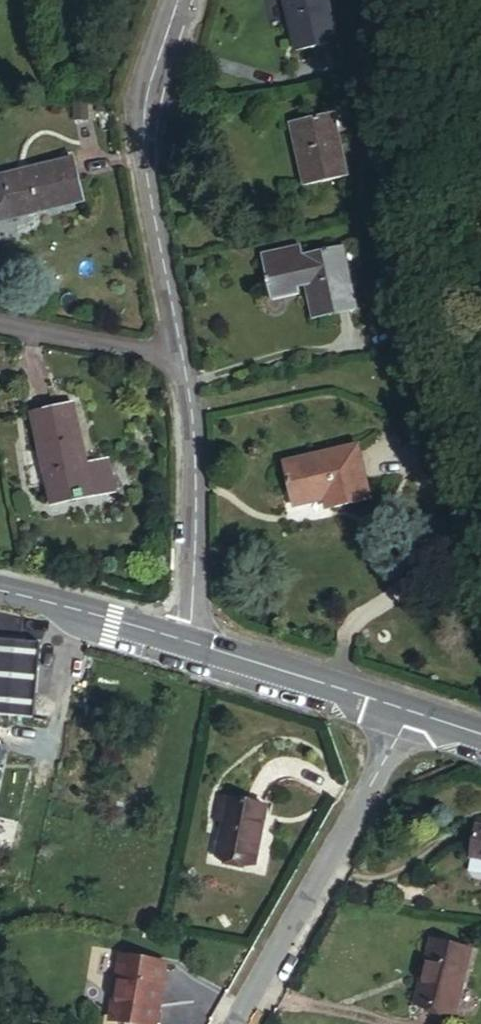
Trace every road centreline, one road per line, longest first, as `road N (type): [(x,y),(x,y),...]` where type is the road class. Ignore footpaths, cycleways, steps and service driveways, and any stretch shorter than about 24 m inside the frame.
road 1 (residential): [(407,710),(236,1023)]
road 2 (residential): [(174,345),(138,150),(174,0)]
road 3 (residential): [(191,642),(194,527),(174,345)]
road 4 (secondary): [(407,710),(191,642)]
road 5 (secondary): [(191,642),(0,590)]
road 6 (residential): [(174,345),(0,314)]

